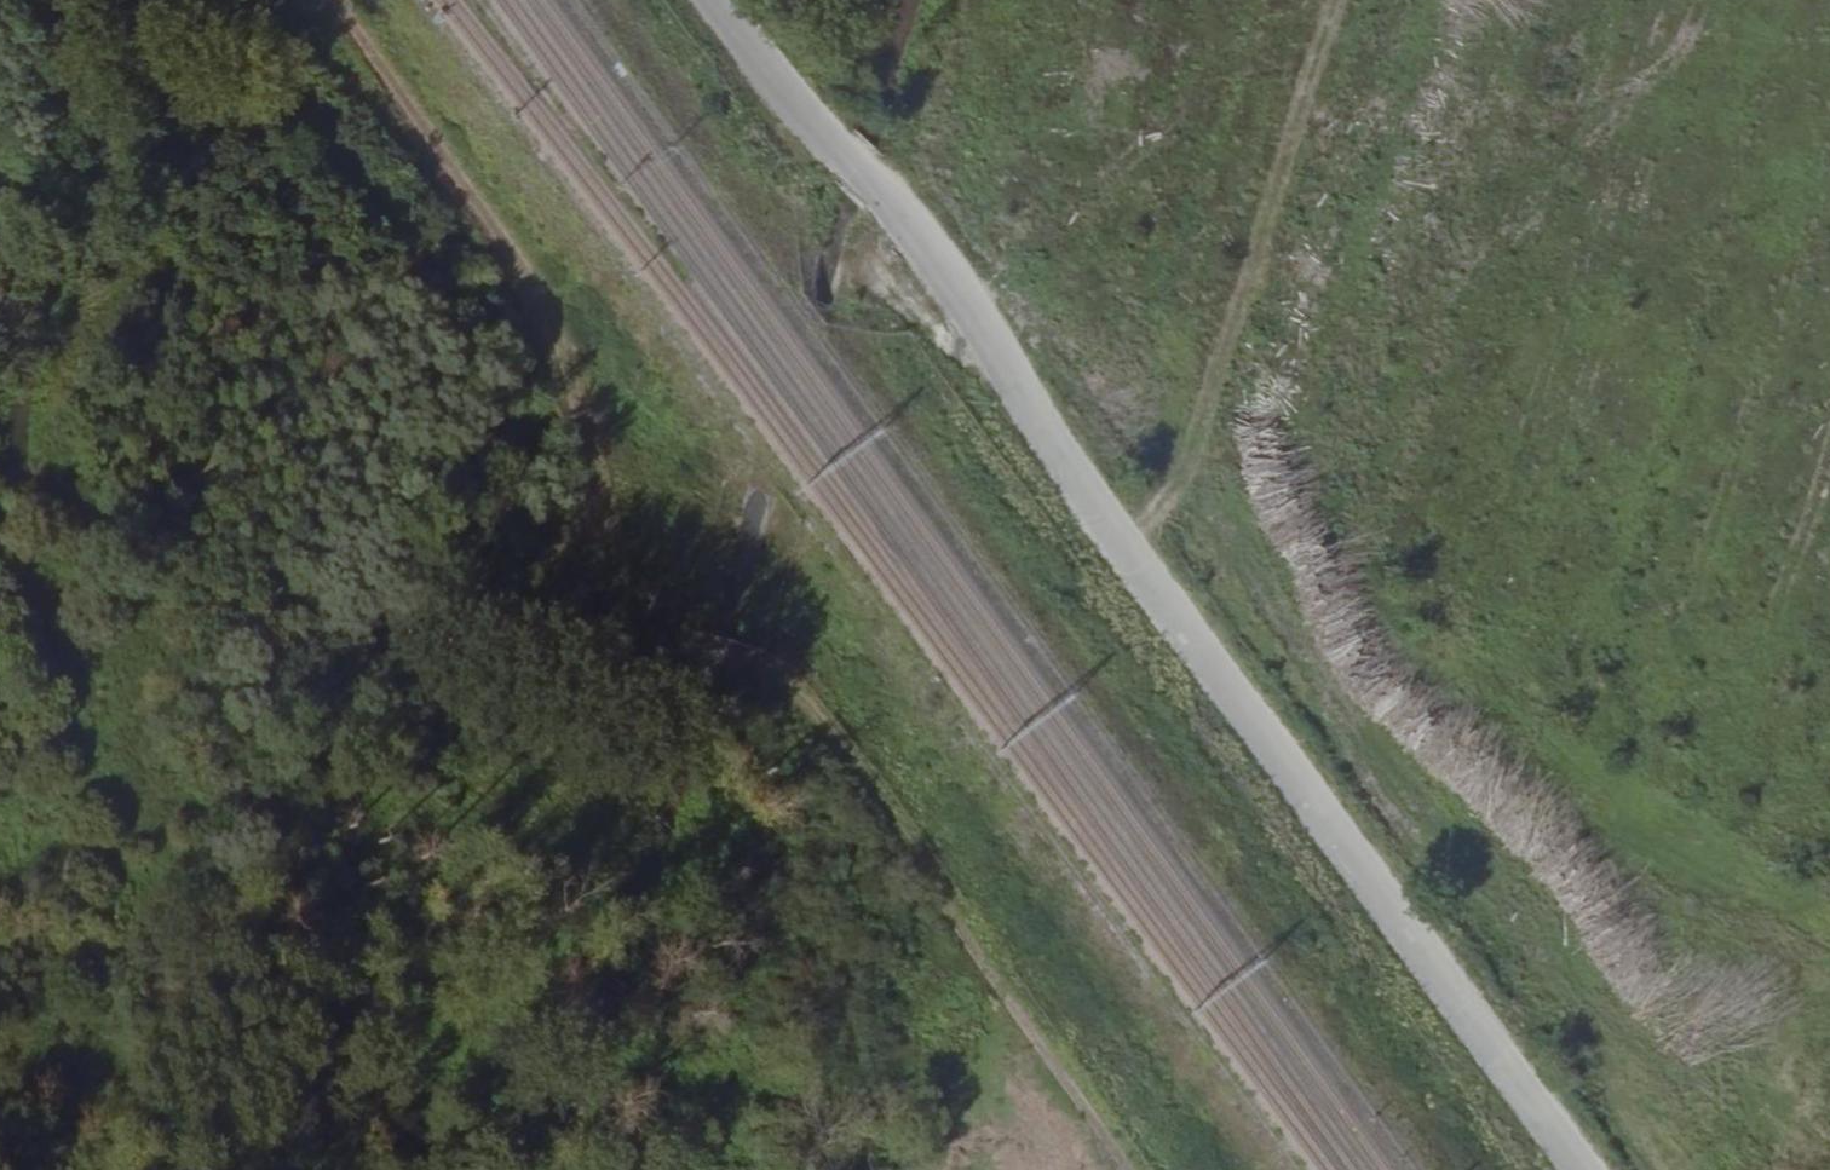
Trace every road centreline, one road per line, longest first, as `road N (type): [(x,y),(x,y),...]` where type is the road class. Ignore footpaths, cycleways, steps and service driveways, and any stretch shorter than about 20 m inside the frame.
road 1 (unclassified): [(1584,1169),(1049,446),(948,273),(780,85),(718,0)]
road 2 (track): [(1131,1169),(802,702),(752,667),(693,649),(634,598),(595,536),(560,335),(518,259),(456,176)]

